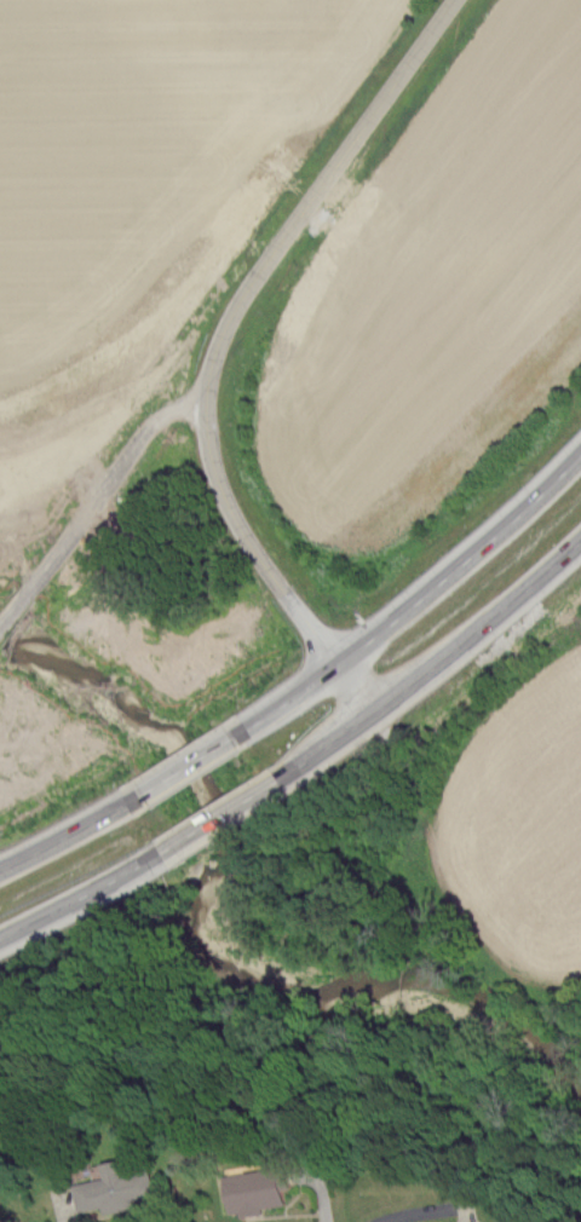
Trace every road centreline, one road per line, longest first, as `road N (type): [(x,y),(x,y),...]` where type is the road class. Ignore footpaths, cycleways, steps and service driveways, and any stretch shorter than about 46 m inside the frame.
road 1 (motorway): [(580,453),(415,603),(235,736)]
road 2 (tertiary): [(0,472),(90,431),(161,379),(224,313),(297,218)]
road 3 (motorway): [(276,779),(410,685),(580,539)]
road 4 (tertiary): [(297,218),(451,0)]
road 5 (motorway): [(0,939),(161,853)]
road 6 (motorway): [(139,795),(0,869)]
road 7 (motorway): [(161,853),(276,779)]

